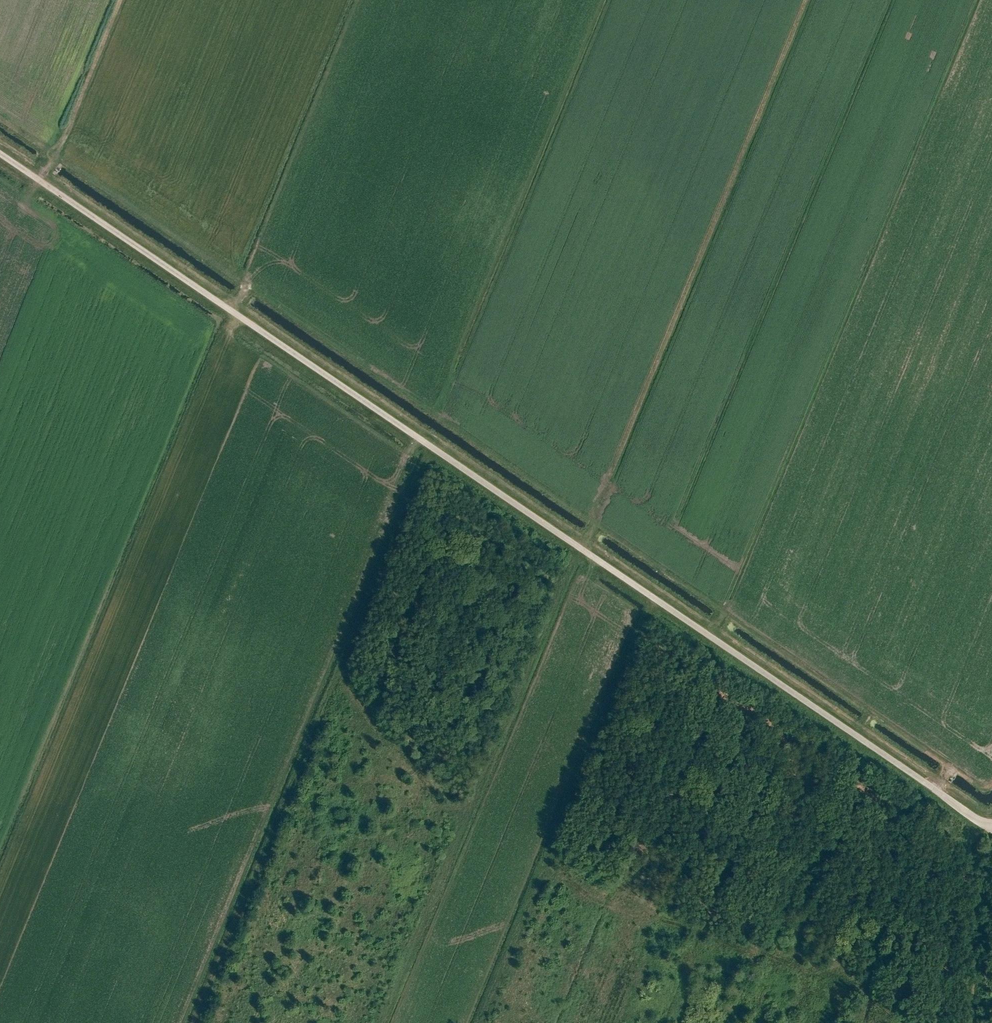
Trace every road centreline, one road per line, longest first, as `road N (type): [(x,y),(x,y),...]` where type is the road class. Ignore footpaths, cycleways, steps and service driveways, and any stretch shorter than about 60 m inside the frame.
road 1 (unclassified): [(991,826),(0,153)]

